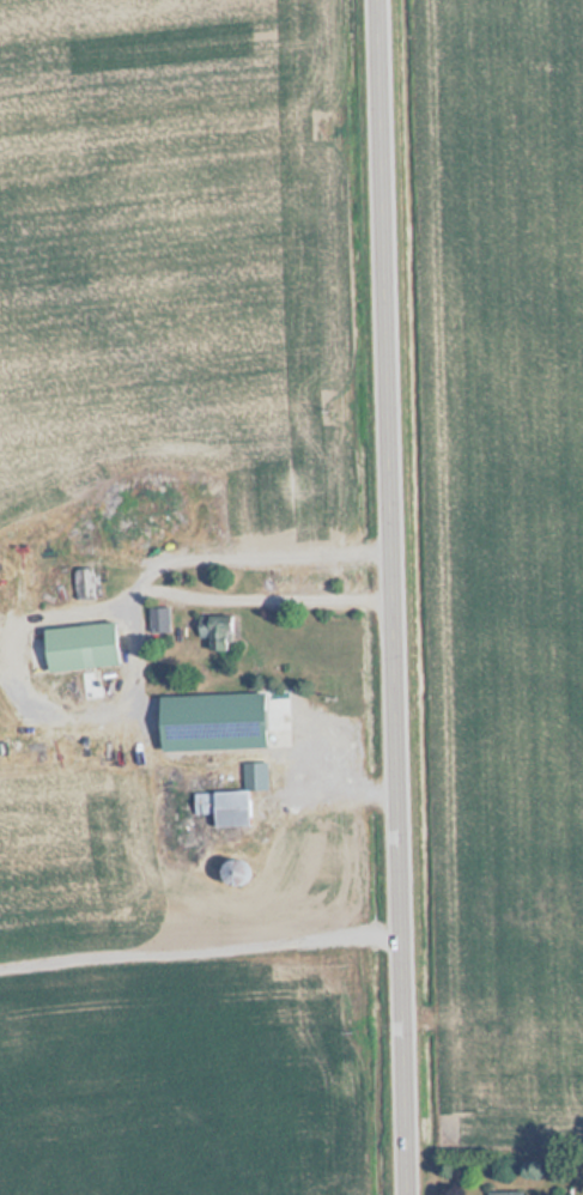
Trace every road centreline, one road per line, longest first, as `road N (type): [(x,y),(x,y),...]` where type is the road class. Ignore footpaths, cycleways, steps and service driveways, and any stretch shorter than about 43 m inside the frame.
road 1 (secondary): [(408,1194),(380,0)]

